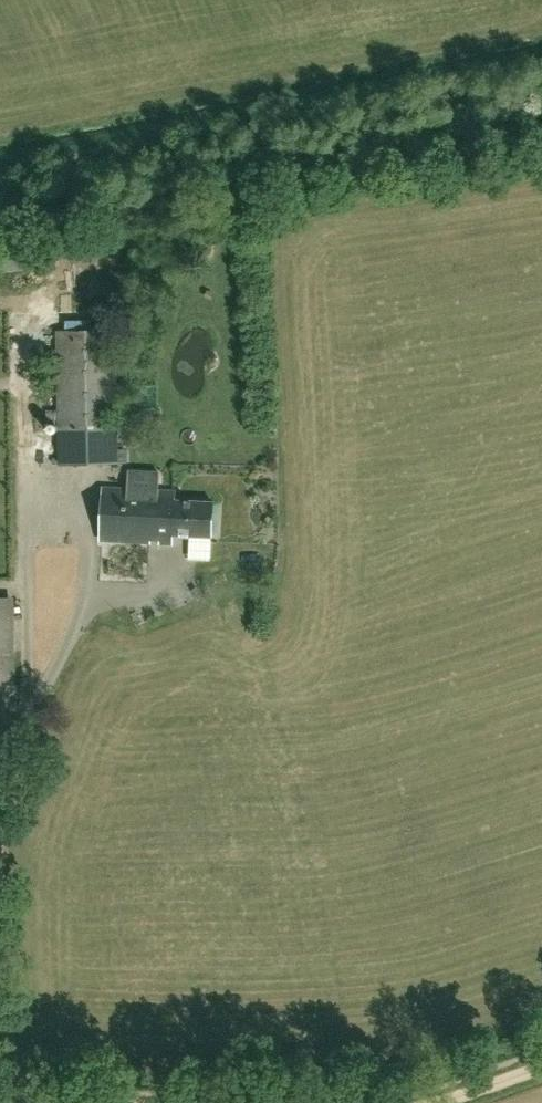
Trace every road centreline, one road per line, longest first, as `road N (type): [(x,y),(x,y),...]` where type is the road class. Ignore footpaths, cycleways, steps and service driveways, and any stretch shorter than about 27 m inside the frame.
road 1 (track): [(426,1102),(541,1065)]

